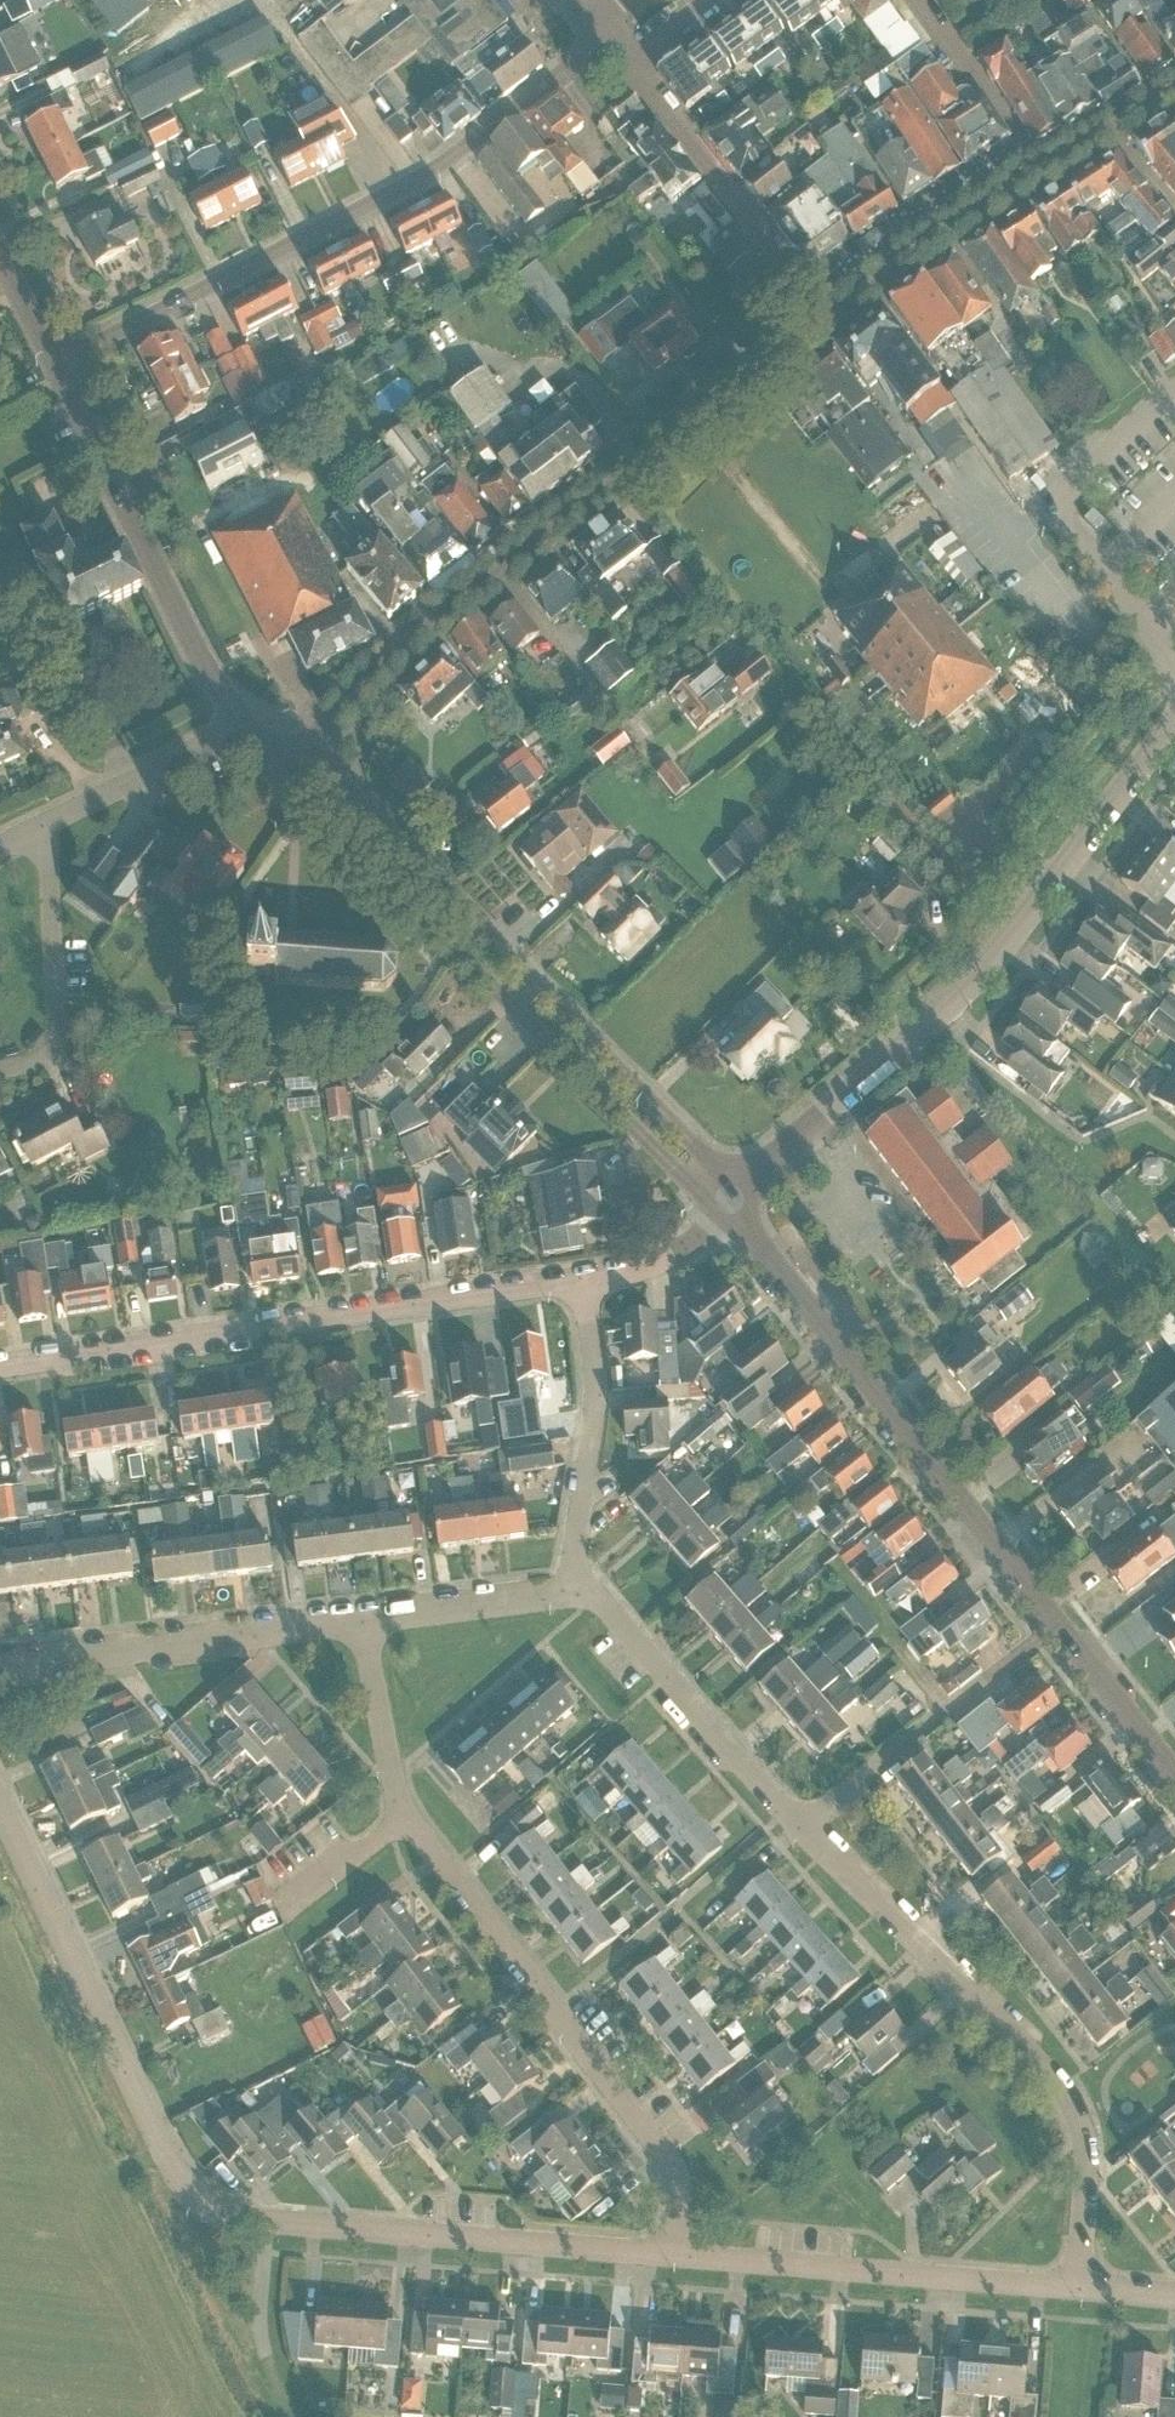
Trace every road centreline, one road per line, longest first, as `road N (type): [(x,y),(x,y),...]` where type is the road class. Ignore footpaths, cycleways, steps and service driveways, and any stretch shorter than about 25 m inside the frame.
road 1 (tertiary): [(677,2252),(237,2218),(183,2184),(0,1802)]
road 2 (residential): [(677,2252),(681,2176),(399,1805),(365,1622)]
road 3 (residential): [(287,767),(371,674),(824,315)]
road 4 (tertiary): [(732,1207),(765,1165),(965,986),(1174,720)]
road 5 (residential): [(607,36),(436,171),(57,369)]
road 6 (residential): [(0,1365),(586,1279)]
road 7 (tertiary): [(732,1207),(708,1157),(539,986),(367,816),(325,804)]
road 8 (tertiary): [(325,804),(339,832),(693,1191),(732,1207)]
road 9 (residential): [(1077,2287),(1087,2136),(1072,2099),(802,1826)]
road 10 (tertiary): [(1055,1622),(732,1207)]
road 11 (tertiary): [(1077,2287),(677,2252)]
road 12 (tertiary): [(57,369),(244,722)]
road 13 (residential): [(0,1671),(365,1622)]
road 14 (residential): [(802,1826),(602,1603),(569,1592)]
road 15 (residential): [(824,315),(623,57)]
road 16 (residential): [(802,1826),(1055,1622)]
road 17 (residential): [(569,1592),(598,1410),(586,1279)]
road 18 (residential): [(55,825),(57,1062),(0,1074)]
road 19 (residential): [(824,315),(1039,169)]
road 20 (residential): [(55,825),(244,722)]
road 21 (residential): [(365,1622),(569,1592)]
road 22 (residential): [(1039,169),(927,0)]
road 23 (tertiary): [(1174,1774),(1055,1622)]
road 24 (residential): [(586,1279),(661,1260),(732,1207)]
road 25 (tertiary): [(57,369),(0,254)]

